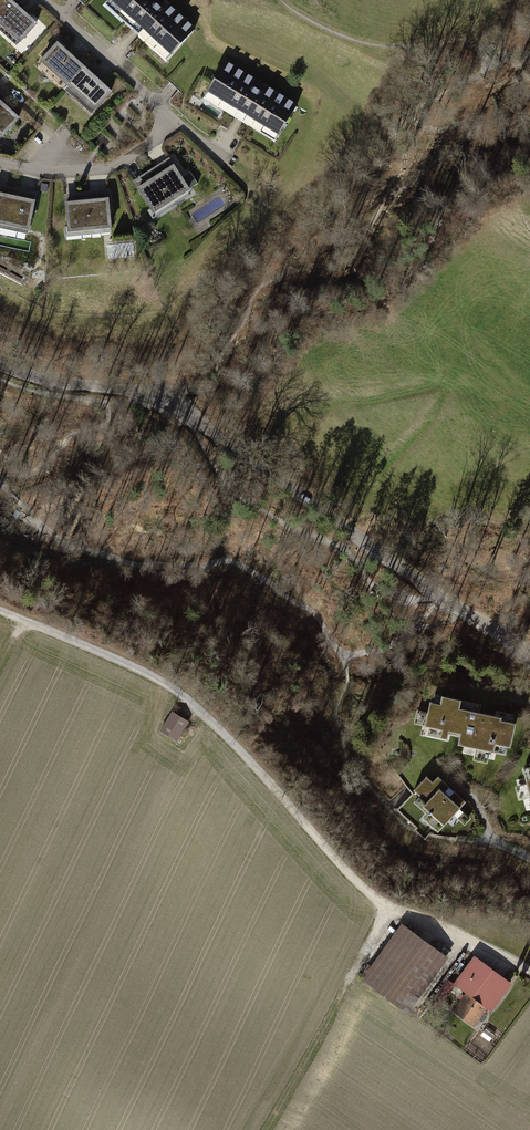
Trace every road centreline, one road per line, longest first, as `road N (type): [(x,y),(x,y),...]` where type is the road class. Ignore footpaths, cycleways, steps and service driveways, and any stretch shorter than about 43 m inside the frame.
road 1 (track): [(529,970),(391,910),(238,750),(156,678),(0,610)]
road 2 (residential): [(0,362),(185,410),(529,654)]
road 3 (residential): [(171,119),(150,145),(108,168),(57,174),(0,163)]
road 4 (residential): [(42,0),(171,119)]

